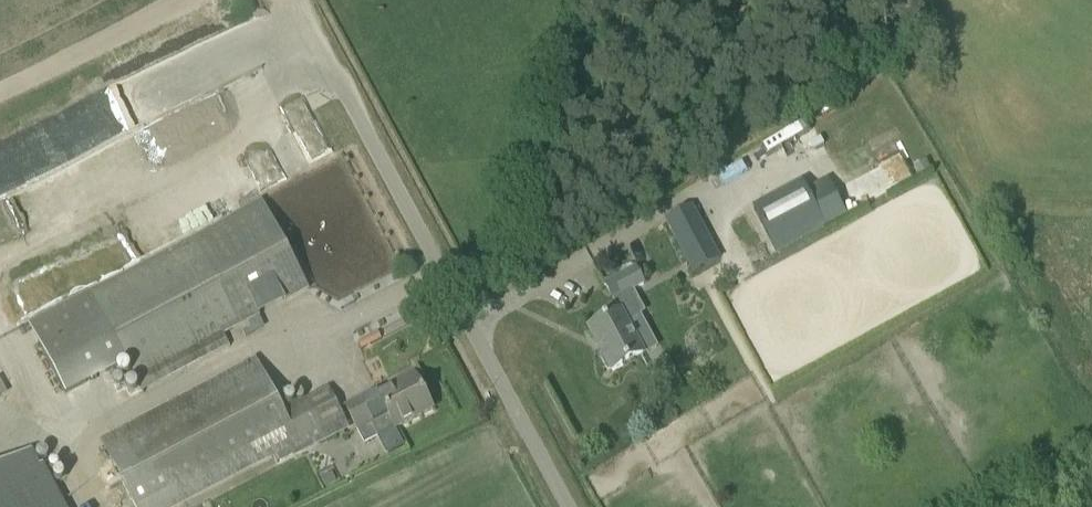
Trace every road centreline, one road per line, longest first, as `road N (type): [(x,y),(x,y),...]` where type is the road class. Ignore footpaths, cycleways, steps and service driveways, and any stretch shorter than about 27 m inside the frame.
road 1 (unclassified): [(567,506),(294,0)]
road 2 (track): [(0,93),(188,0)]

